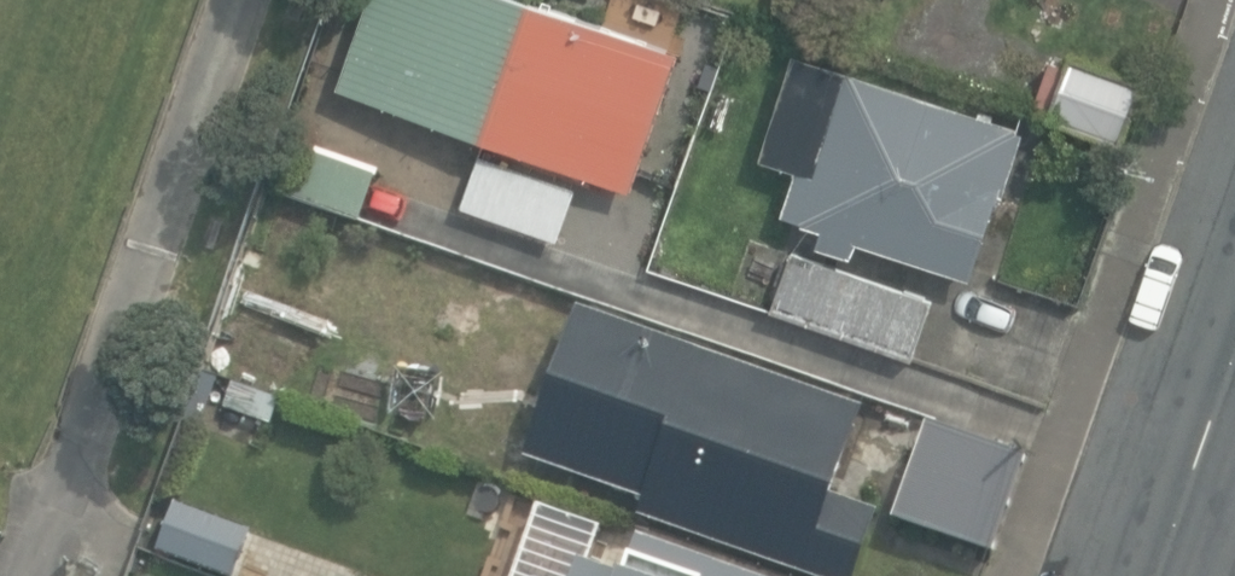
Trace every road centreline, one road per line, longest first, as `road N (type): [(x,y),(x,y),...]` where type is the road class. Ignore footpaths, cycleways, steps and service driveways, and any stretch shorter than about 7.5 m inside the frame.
road 1 (tertiary): [(1160,575),(1234,363)]

